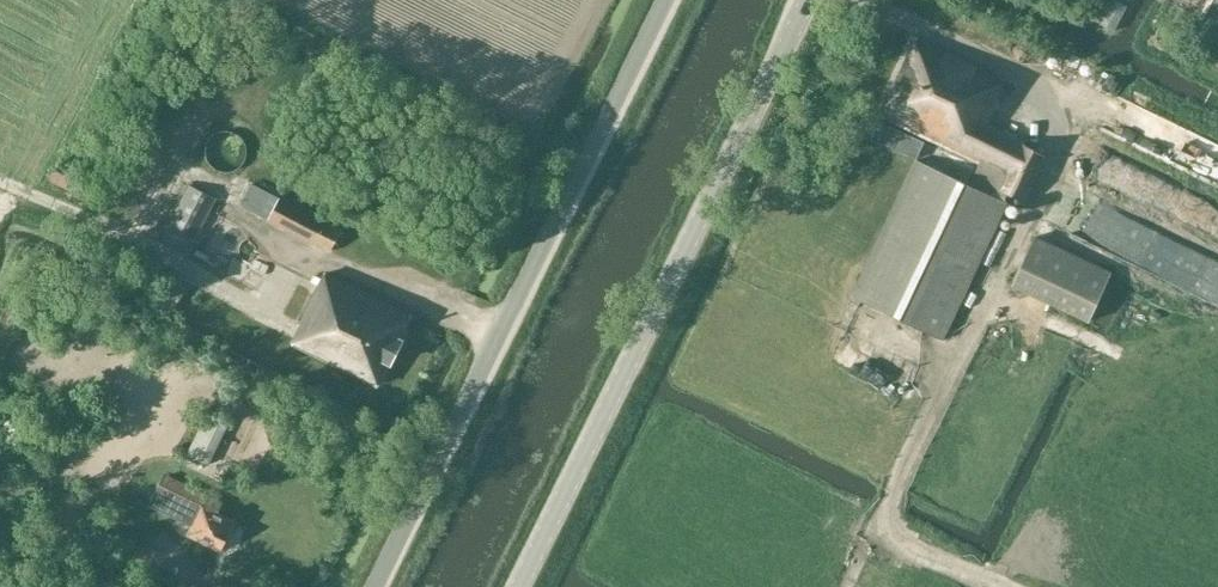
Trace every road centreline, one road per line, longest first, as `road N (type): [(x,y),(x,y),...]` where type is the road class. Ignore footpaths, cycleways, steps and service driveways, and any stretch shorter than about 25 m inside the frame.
road 1 (tertiary): [(522,586),(813,0)]
road 2 (unclassified): [(378,586),(668,0)]

